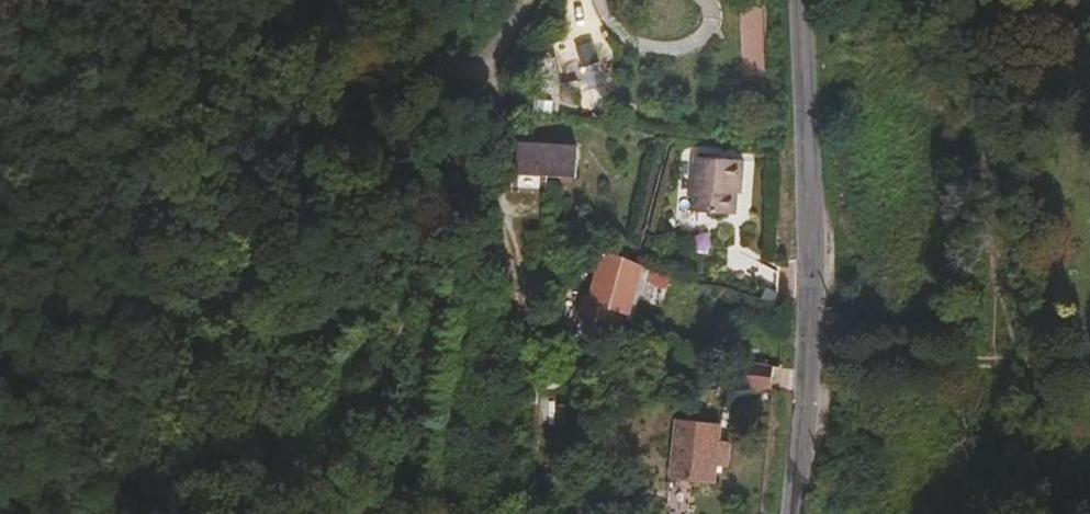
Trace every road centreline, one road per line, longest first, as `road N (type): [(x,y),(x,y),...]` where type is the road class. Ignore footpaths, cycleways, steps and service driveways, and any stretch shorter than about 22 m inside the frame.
road 1 (tertiary): [(794,513),(809,347),(802,0)]
road 2 (track): [(474,76),(463,155),(309,351),(244,513)]
road 3 (track): [(525,0),(474,76),(414,74),(398,0)]

